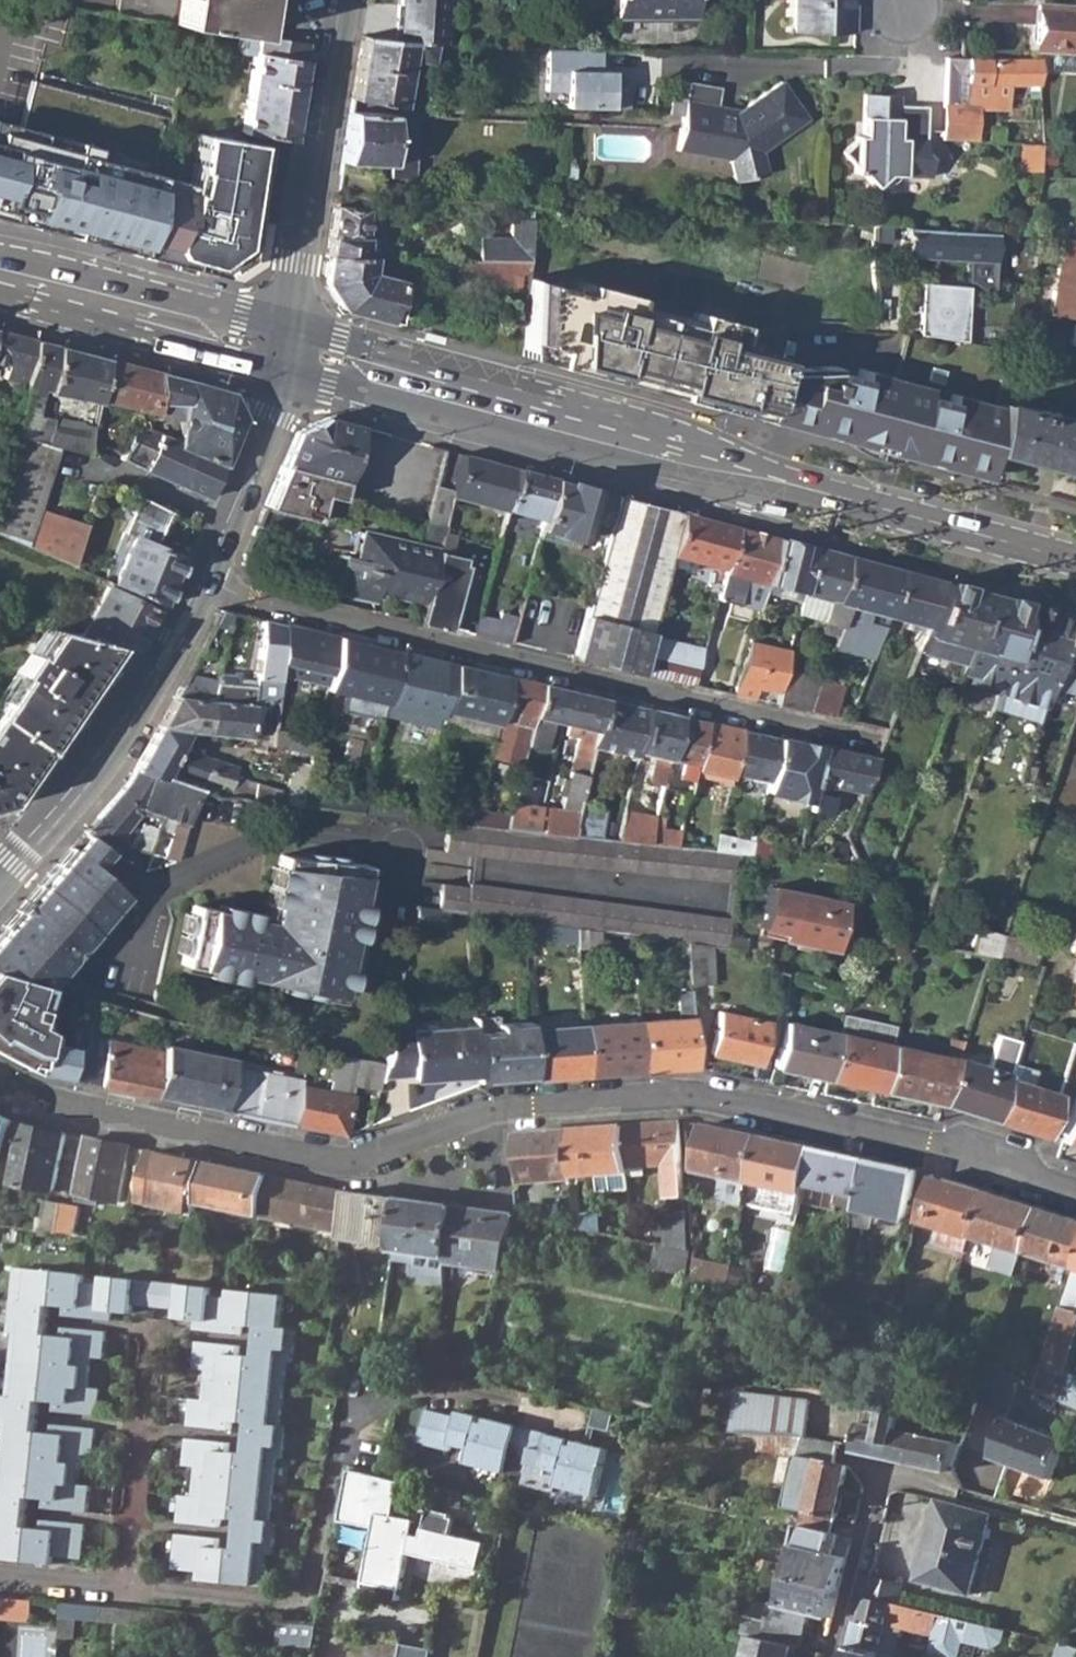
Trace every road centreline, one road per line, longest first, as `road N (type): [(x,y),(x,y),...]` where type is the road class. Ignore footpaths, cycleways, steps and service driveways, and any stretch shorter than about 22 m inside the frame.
road 1 (residential): [(0,1086),(345,1167),(493,1115),(694,1095),(935,1147),(1075,1190)]
road 2 (primary): [(285,348),(1075,561)]
road 3 (residential): [(197,587),(851,738)]
road 4 (residential): [(527,1406),(439,1388),(357,1384),(307,1606),(127,1587)]
road 5 (tertiary): [(285,348),(341,0)]
road 6 (tertiary): [(0,871),(127,719),(197,587)]
road 7 (primary): [(0,272),(285,348)]
road 8 (tertiary): [(197,587),(272,416),(285,348)]
road 9 (residential): [(151,1335),(127,1587)]
road 10 (residential): [(837,1656),(882,1471)]
road 11 (residential): [(127,1587),(0,1576)]

